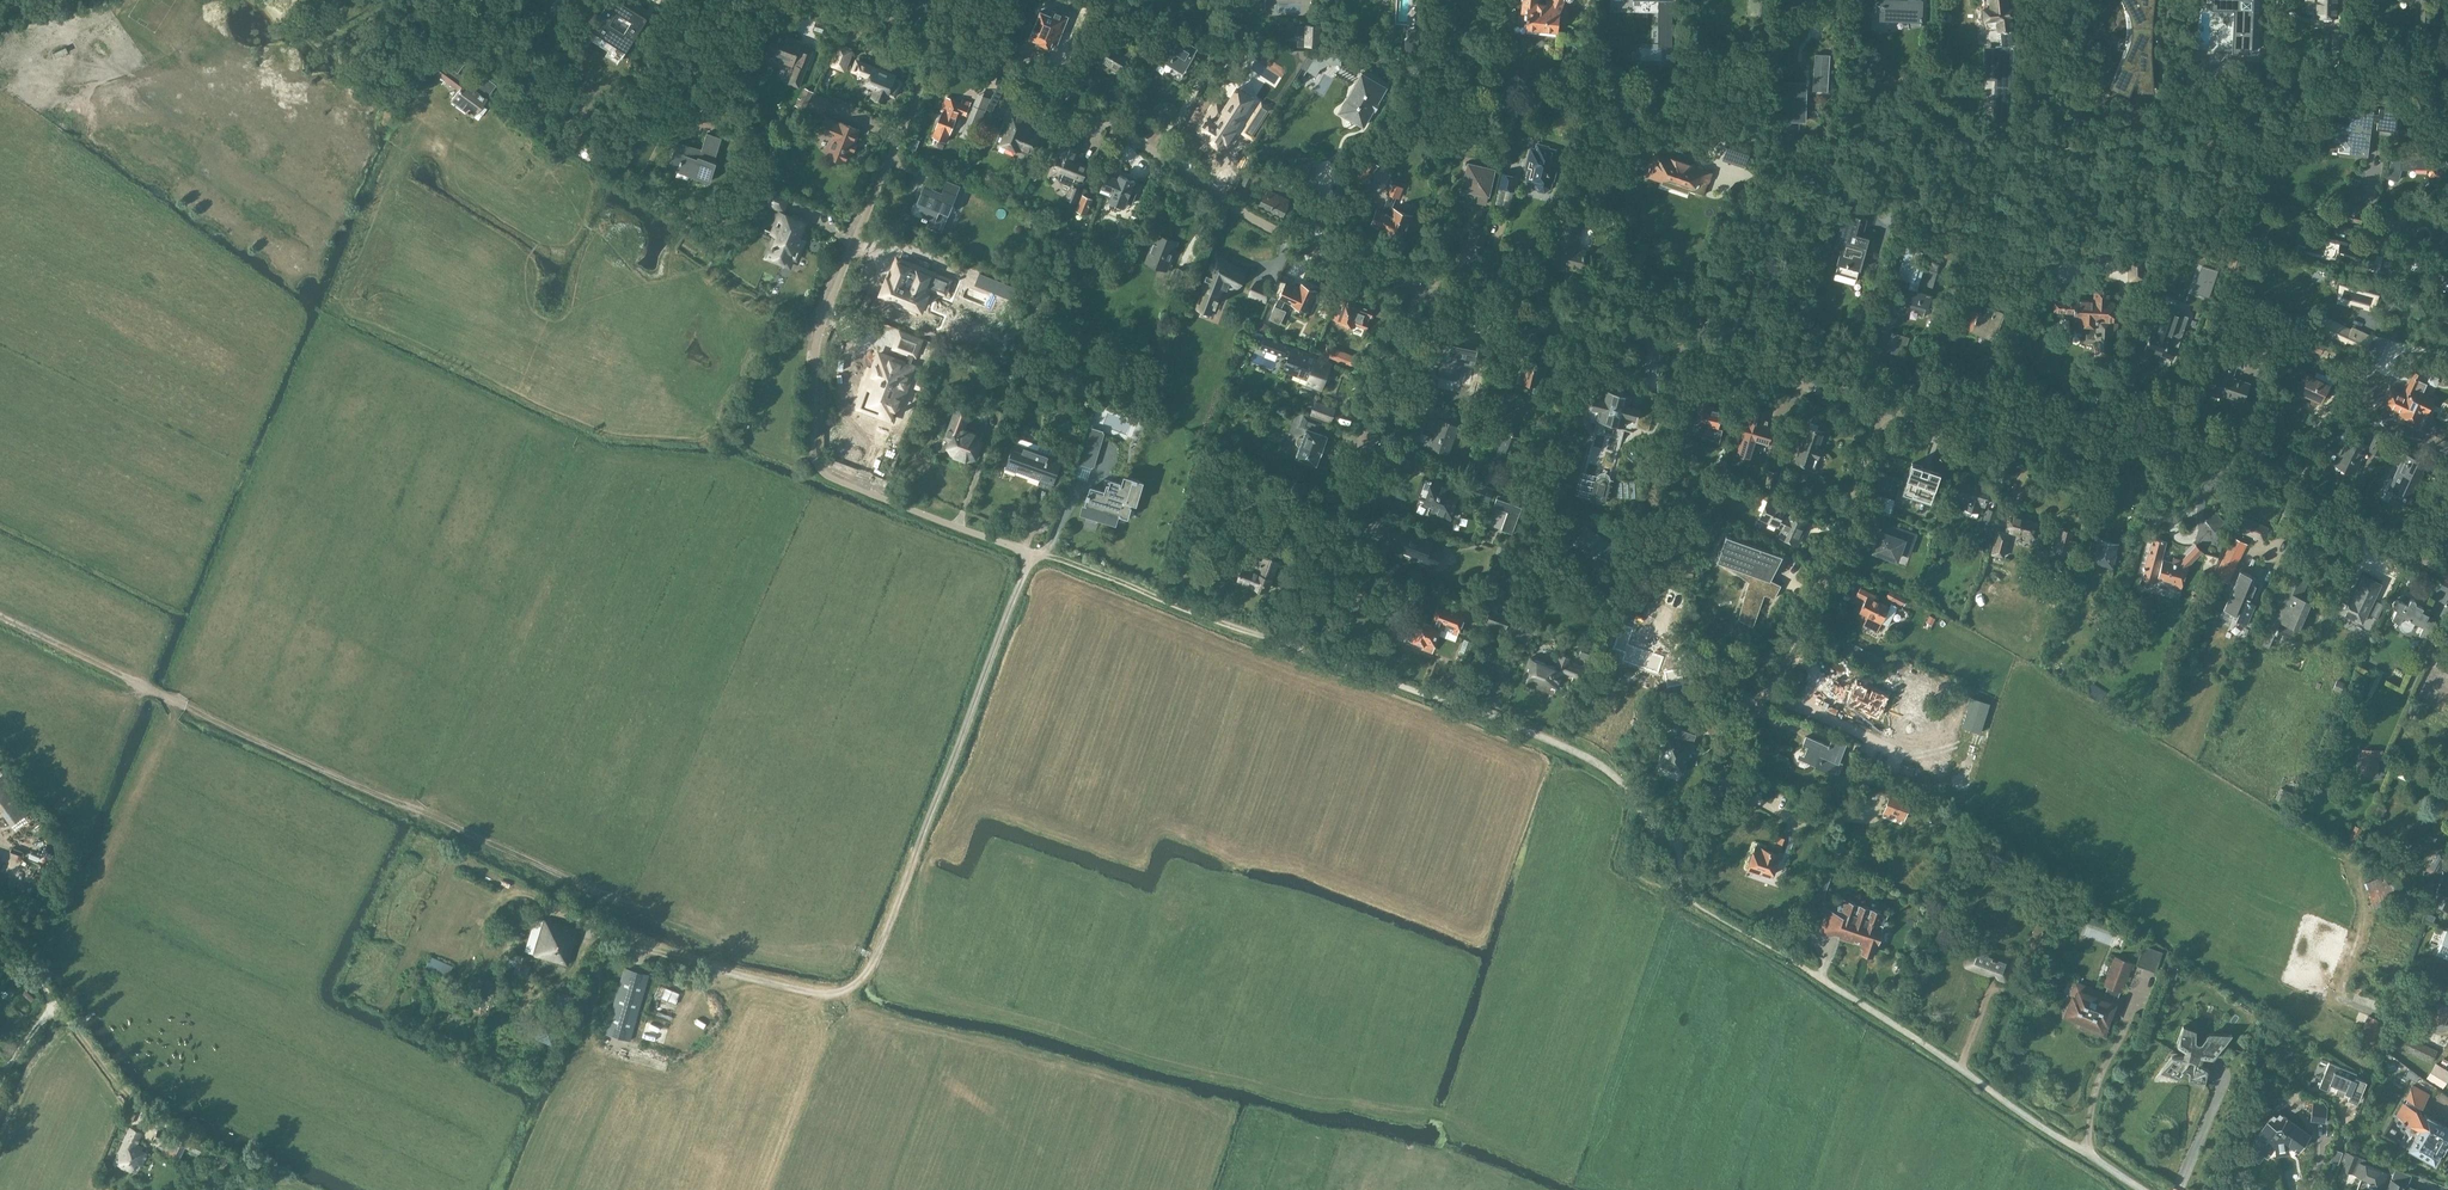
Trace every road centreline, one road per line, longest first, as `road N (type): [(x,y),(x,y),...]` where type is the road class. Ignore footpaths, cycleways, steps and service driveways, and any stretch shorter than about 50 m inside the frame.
road 1 (track): [(1895,1025),(1689,901),(1681,839),(1664,836),(1588,758),(1088,570),(1025,557)]
road 2 (track): [(0,616),(720,944),(714,971)]
road 3 (residential): [(1025,557),(1016,547),(834,477),(815,452),(821,333),(940,46)]
road 4 (residential): [(2413,554),(2192,451),(1999,444),(1881,413)]
road 5 (residential): [(1412,286),(1260,223),(1060,93),(940,46)]
road 6 (residential): [(1881,413),(1702,352),(1412,286)]
road 7 (residential): [(1681,839),(1787,661),(1881,413)]
road 8 (track): [(130,1098),(74,1027),(106,990),(70,949),(181,703)]
road 9 (residential): [(1287,644),(1412,286)]
road 10 (unclassified): [(2147,1189),(1895,1025)]

